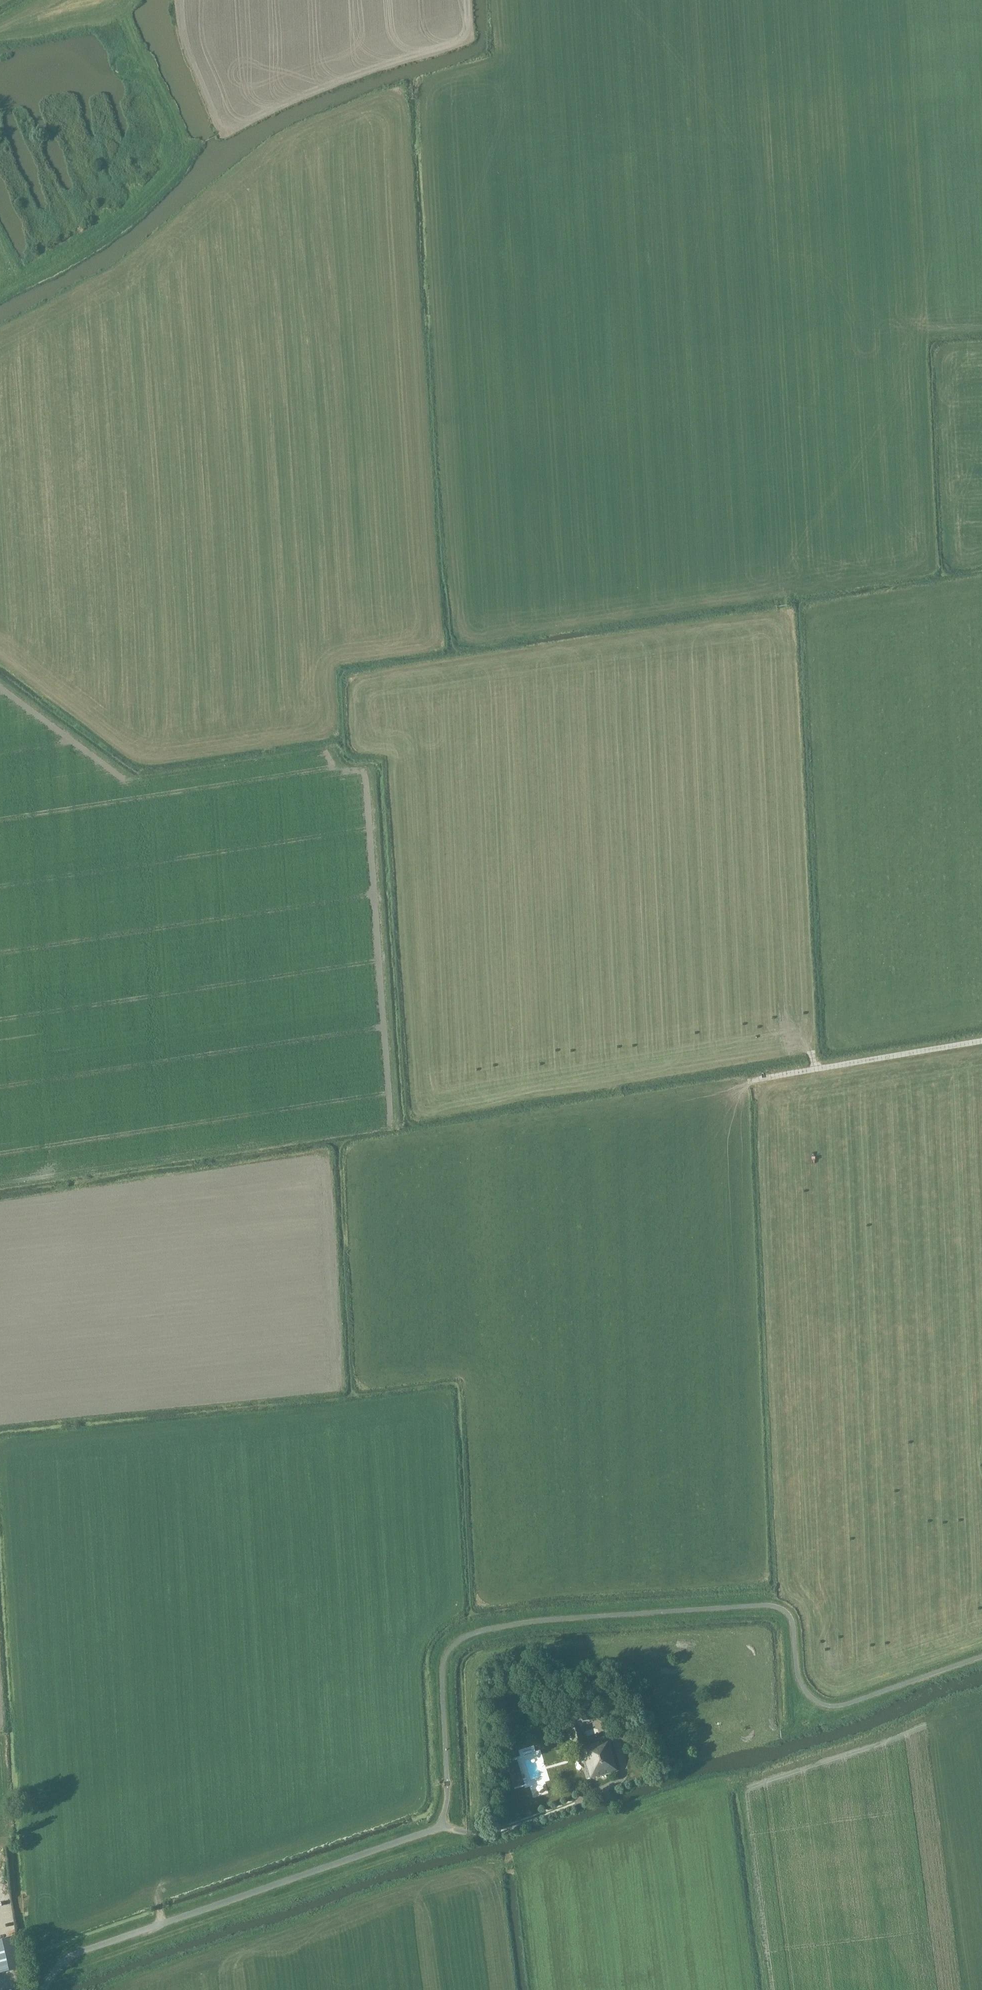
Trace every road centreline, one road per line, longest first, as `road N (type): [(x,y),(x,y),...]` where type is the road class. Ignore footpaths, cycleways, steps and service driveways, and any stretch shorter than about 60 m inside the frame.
road 1 (unclassified): [(45,1989),(68,1960),(422,1833),(438,1825),(447,1786)]
road 2 (track): [(205,1155),(0,1186)]

